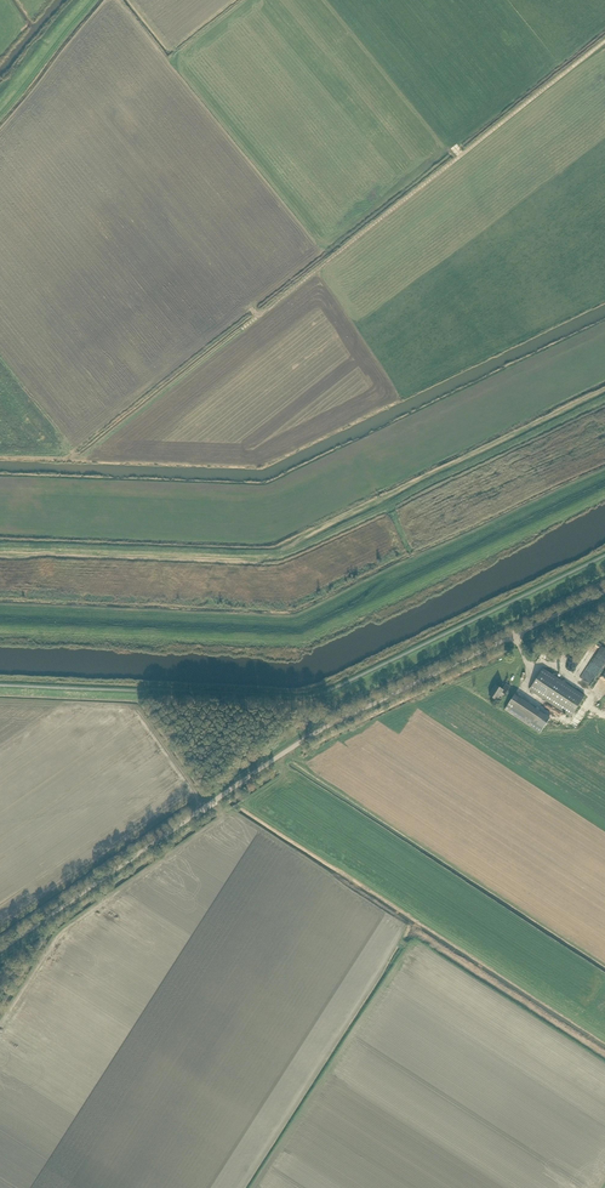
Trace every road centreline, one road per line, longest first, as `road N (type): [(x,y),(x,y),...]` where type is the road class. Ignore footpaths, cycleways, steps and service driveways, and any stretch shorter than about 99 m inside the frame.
road 1 (unclassified): [(0,951),(320,731),(604,592)]
road 2 (track): [(243,328),(604,42)]

